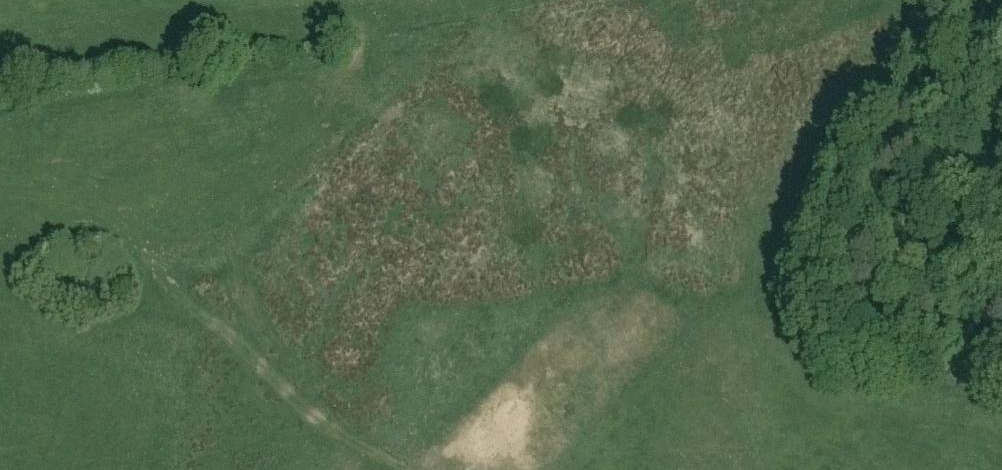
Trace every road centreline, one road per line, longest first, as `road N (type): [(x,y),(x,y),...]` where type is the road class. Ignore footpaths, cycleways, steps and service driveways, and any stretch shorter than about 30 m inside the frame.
road 1 (track): [(1001,315),(919,305),(879,283),(865,243),(907,181),(1001,73)]

